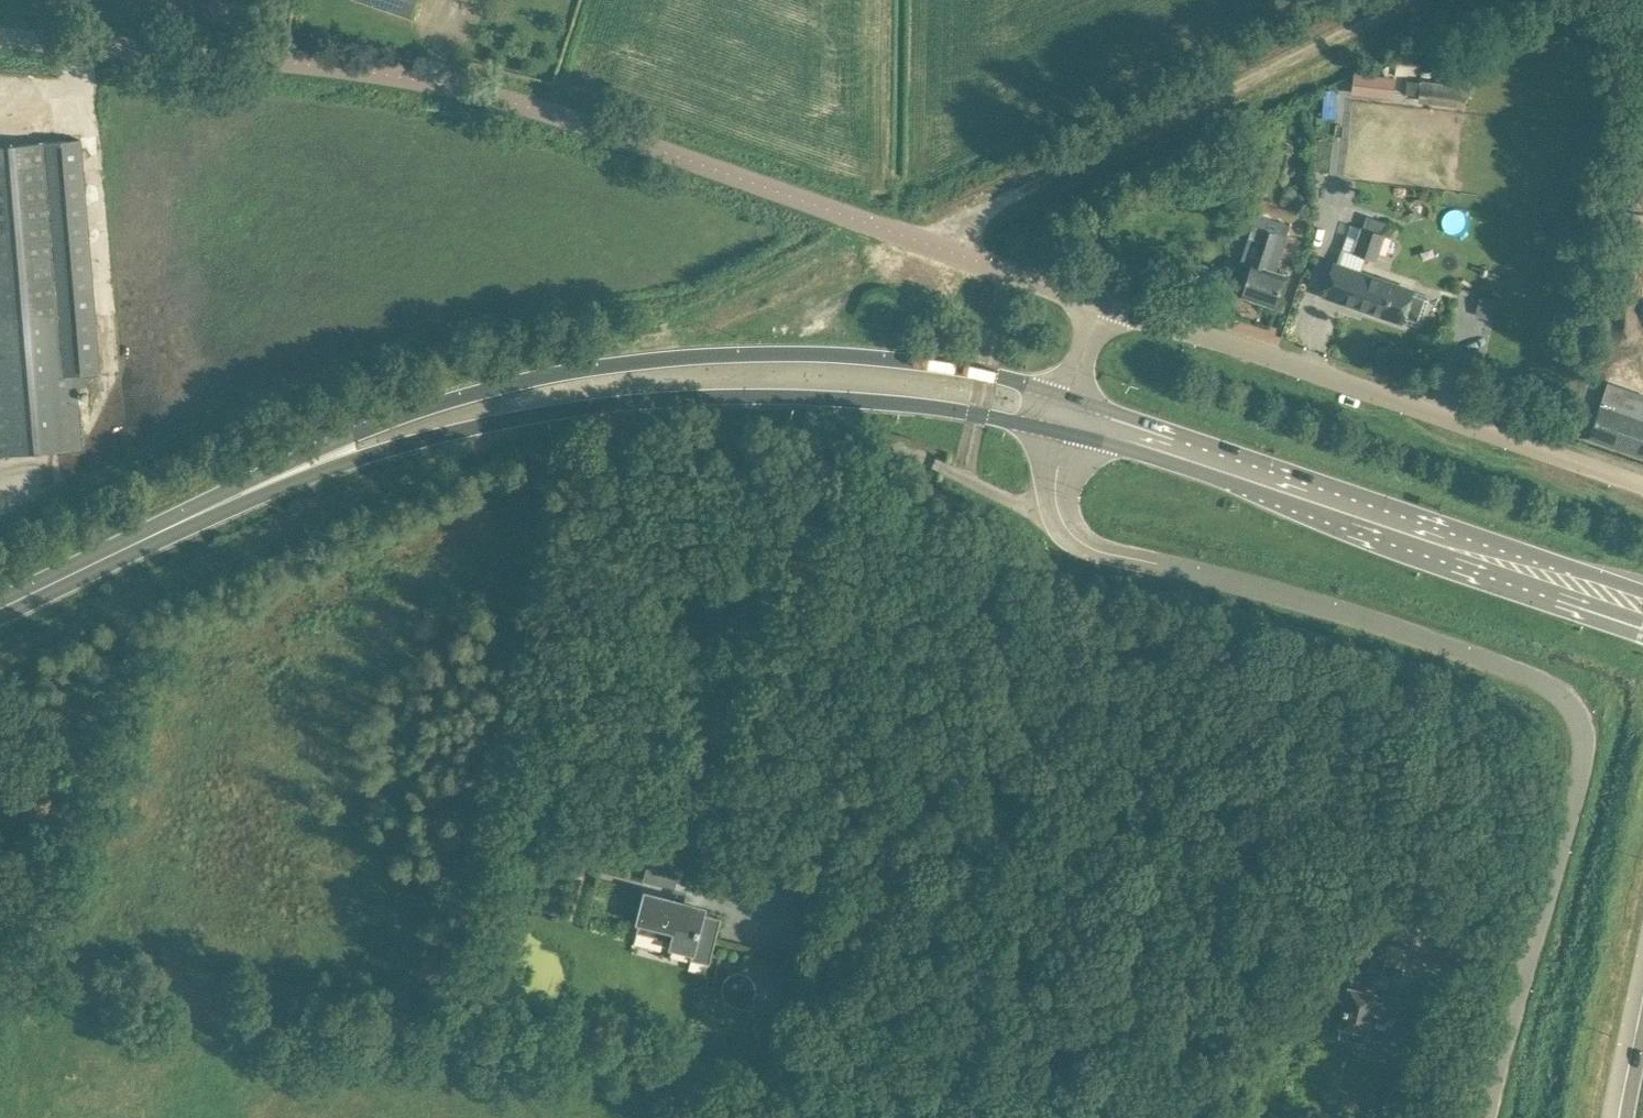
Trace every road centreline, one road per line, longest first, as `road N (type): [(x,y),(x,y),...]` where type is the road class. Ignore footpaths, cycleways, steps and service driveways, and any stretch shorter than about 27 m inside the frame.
road 1 (unclassified): [(1103,304),(557,115),(423,80),(0,37)]
road 2 (secondary): [(1068,414),(1022,382),(926,363),(790,354),(672,359),(568,372),(438,403),(346,438),(312,463)]
road 3 (secondary): [(312,463),(576,408),(687,398),(882,401),(1015,421),(1068,414)]
road 4 (secondary): [(1622,598),(1068,414)]
road 5 (unclassified): [(1103,304),(1642,486)]
road 6 (secondary): [(0,609),(312,463)]

